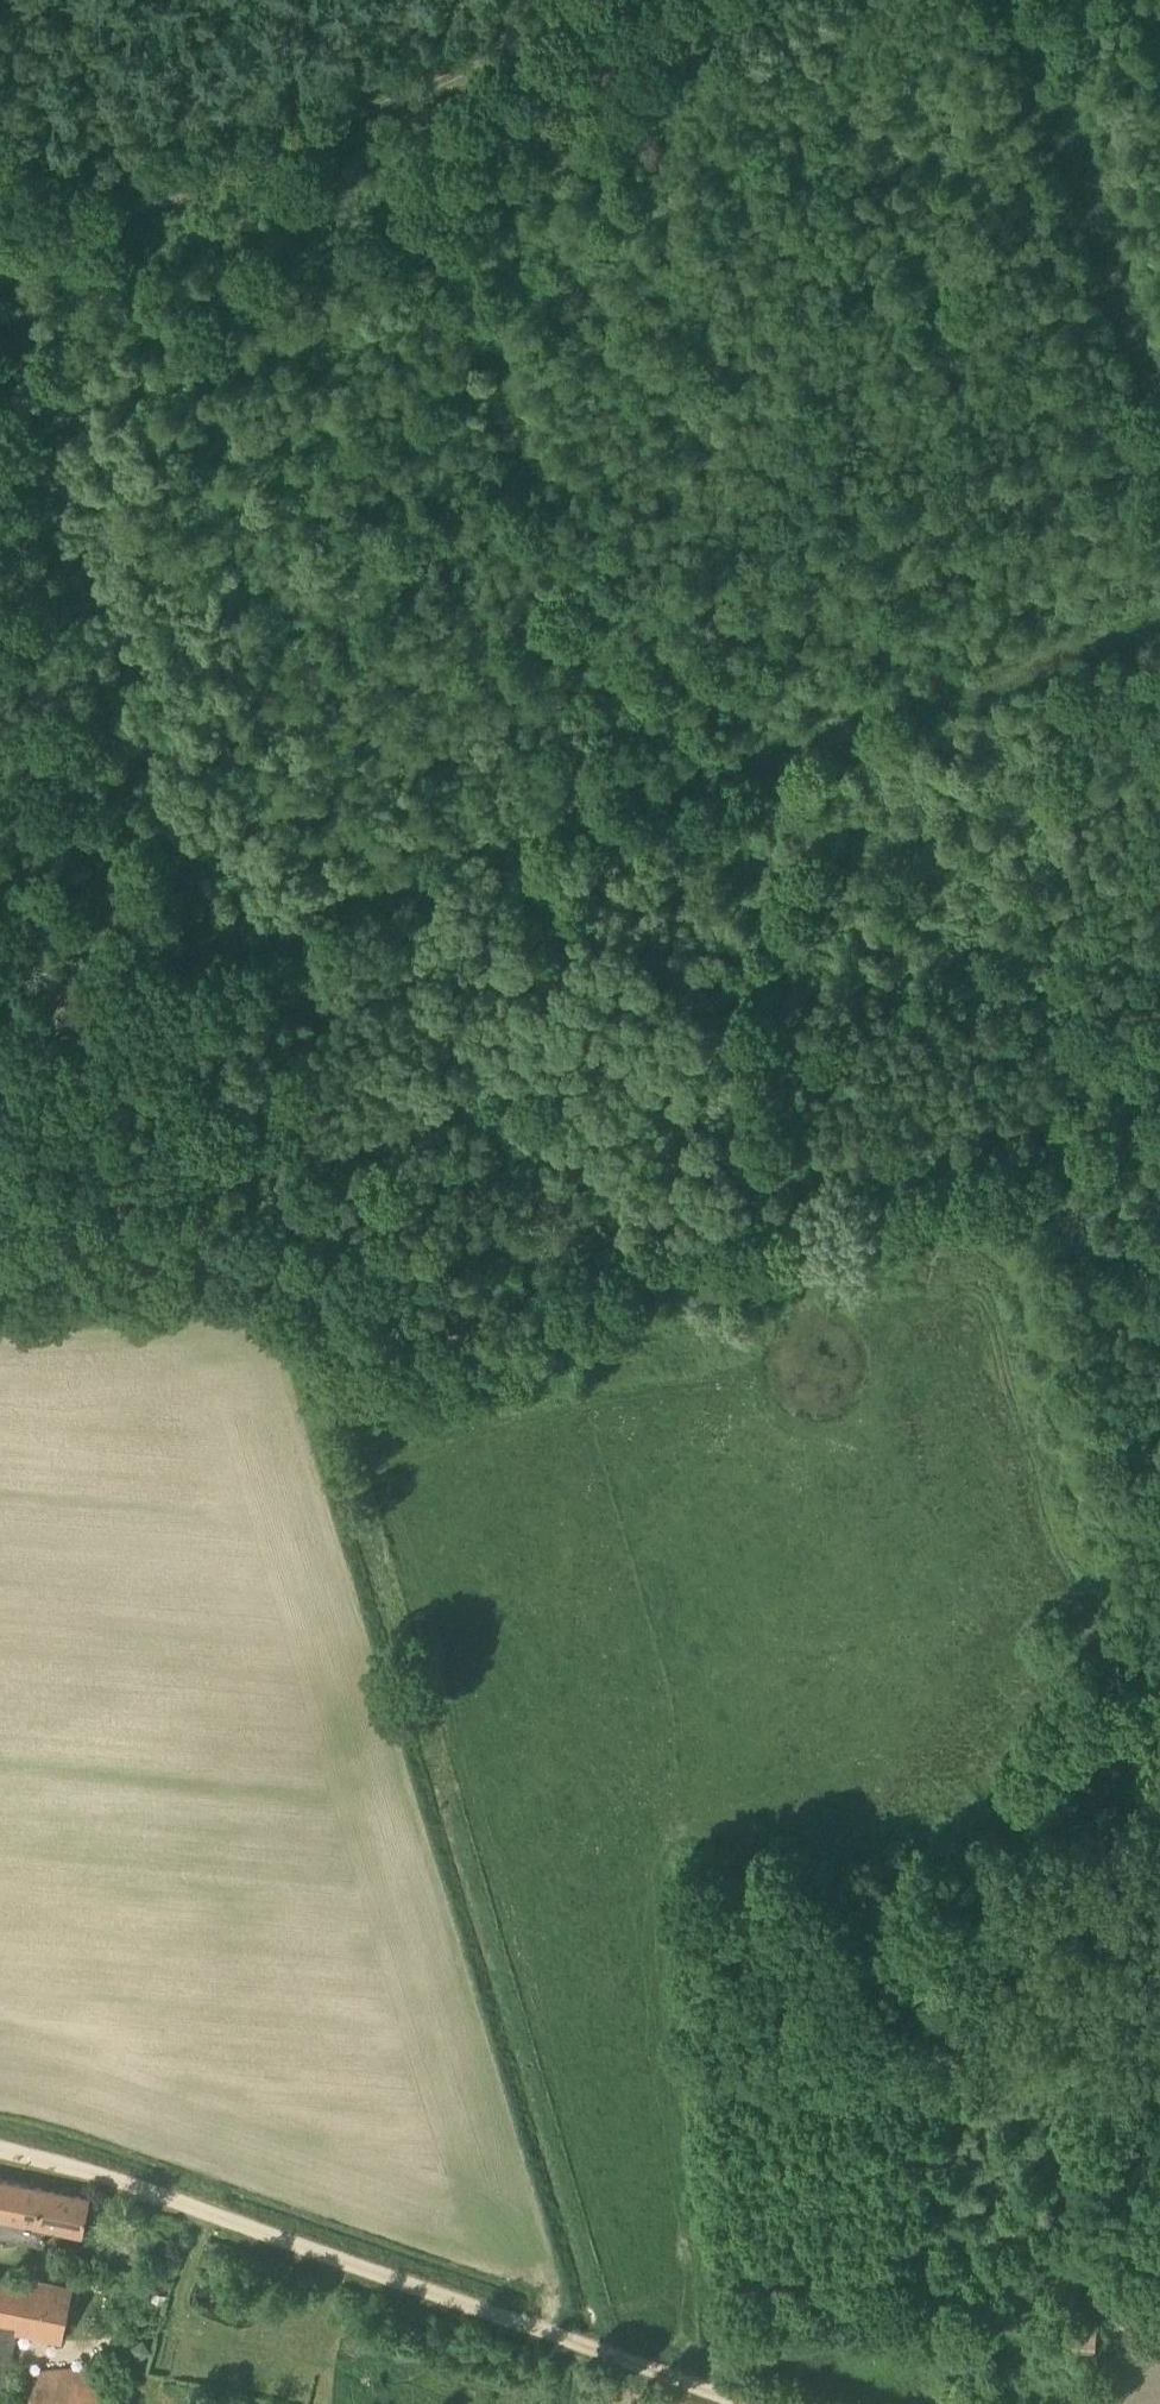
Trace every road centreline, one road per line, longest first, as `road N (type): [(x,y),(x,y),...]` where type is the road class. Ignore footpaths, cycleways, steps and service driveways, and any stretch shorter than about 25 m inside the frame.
road 1 (track): [(0,2150),(89,2170),(763,2403)]
road 2 (track): [(583,0),(0,282)]

